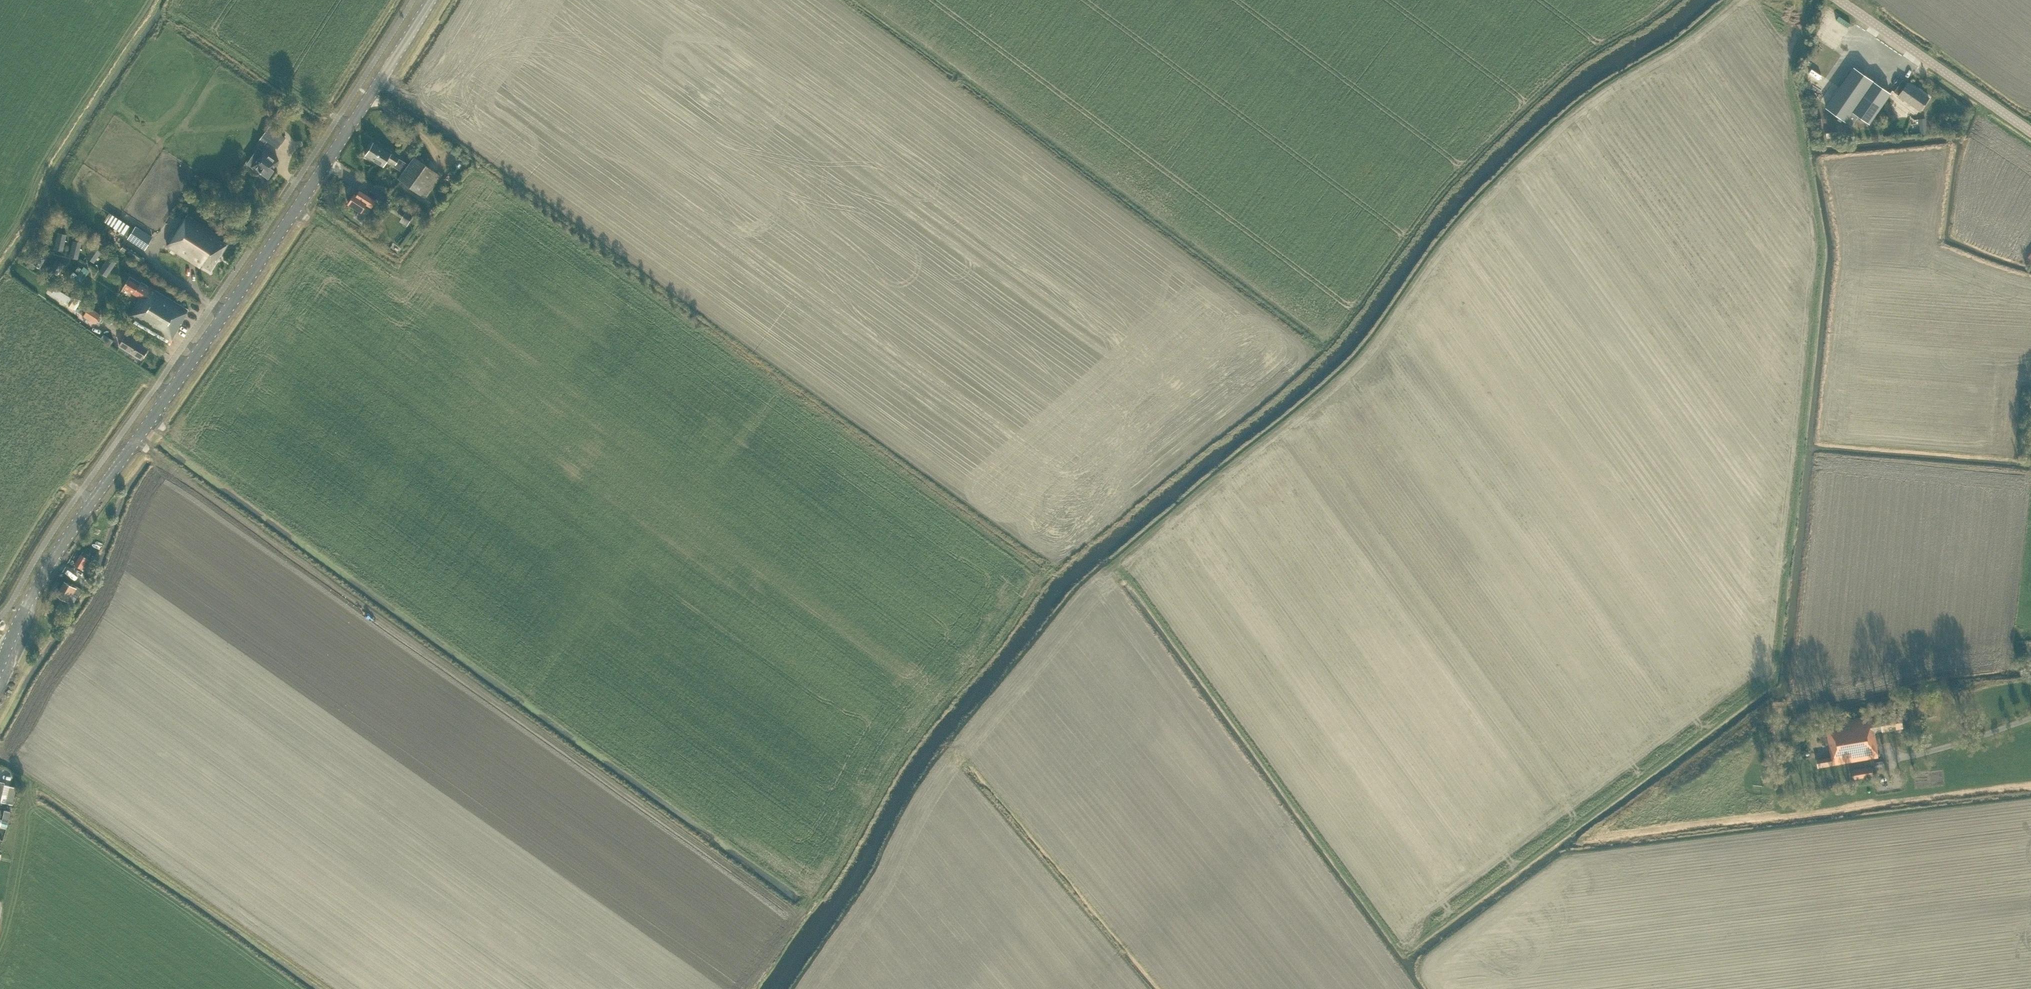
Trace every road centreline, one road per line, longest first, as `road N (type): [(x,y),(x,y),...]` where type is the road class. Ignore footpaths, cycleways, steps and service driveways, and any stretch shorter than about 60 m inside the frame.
road 1 (primary): [(0,664),(70,533),(263,261),(431,0)]
road 2 (tertiary): [(2030,132),(1838,0)]

